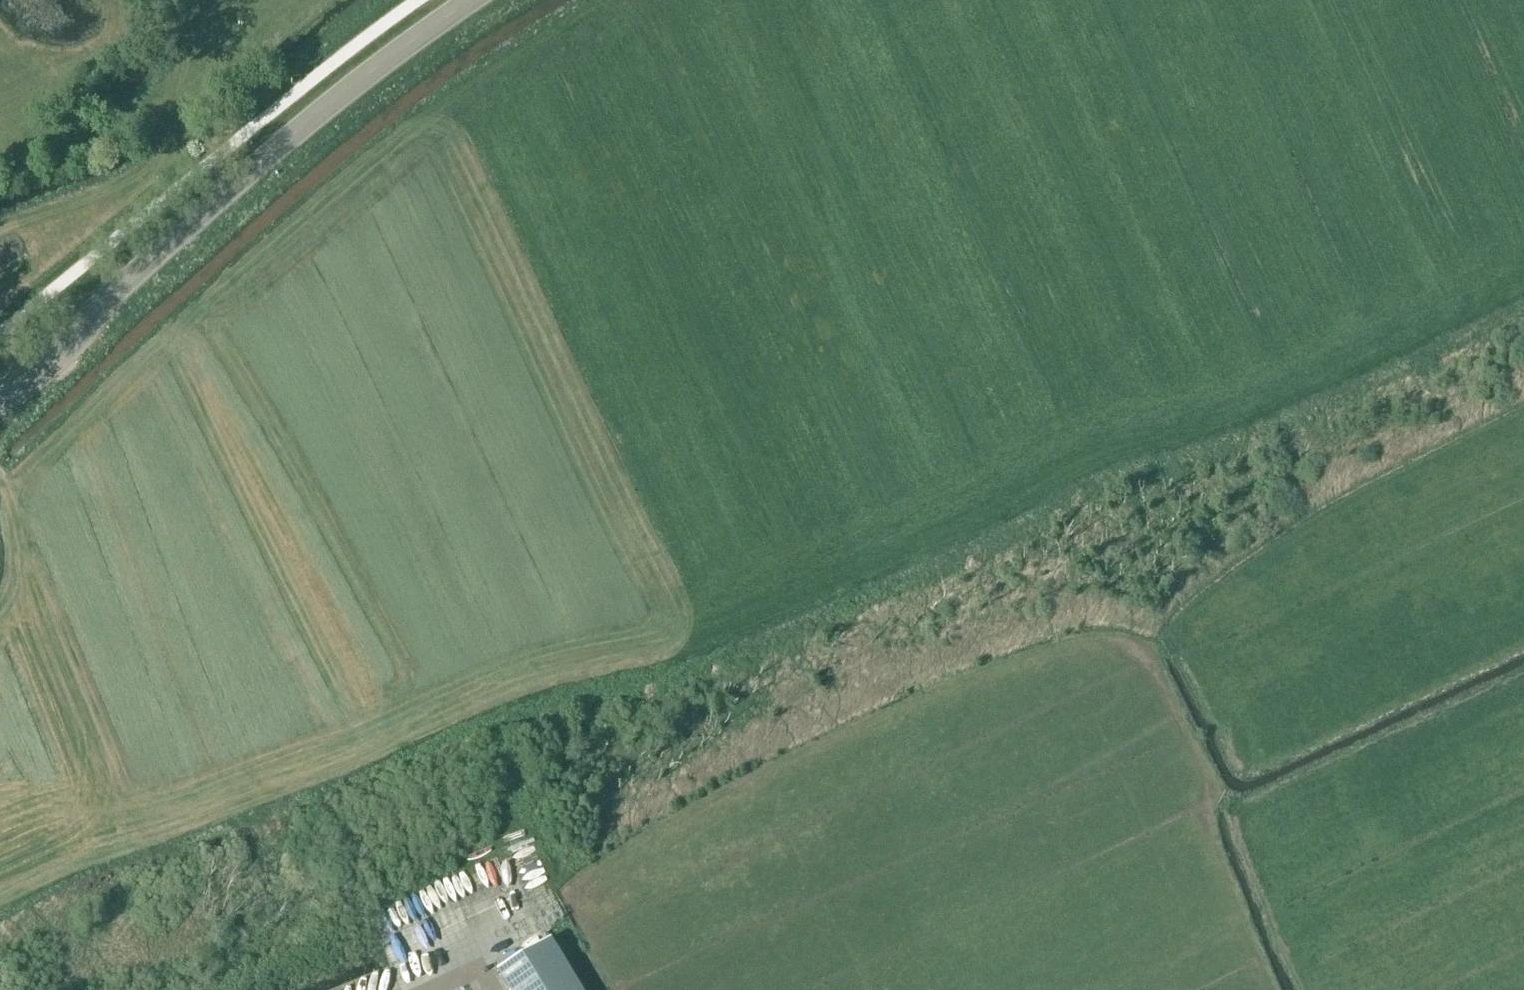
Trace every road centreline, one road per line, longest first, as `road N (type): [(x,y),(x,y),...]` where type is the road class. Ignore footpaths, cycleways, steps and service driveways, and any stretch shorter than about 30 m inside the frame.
road 1 (secondary): [(0,397),(269,155),(474,0)]

